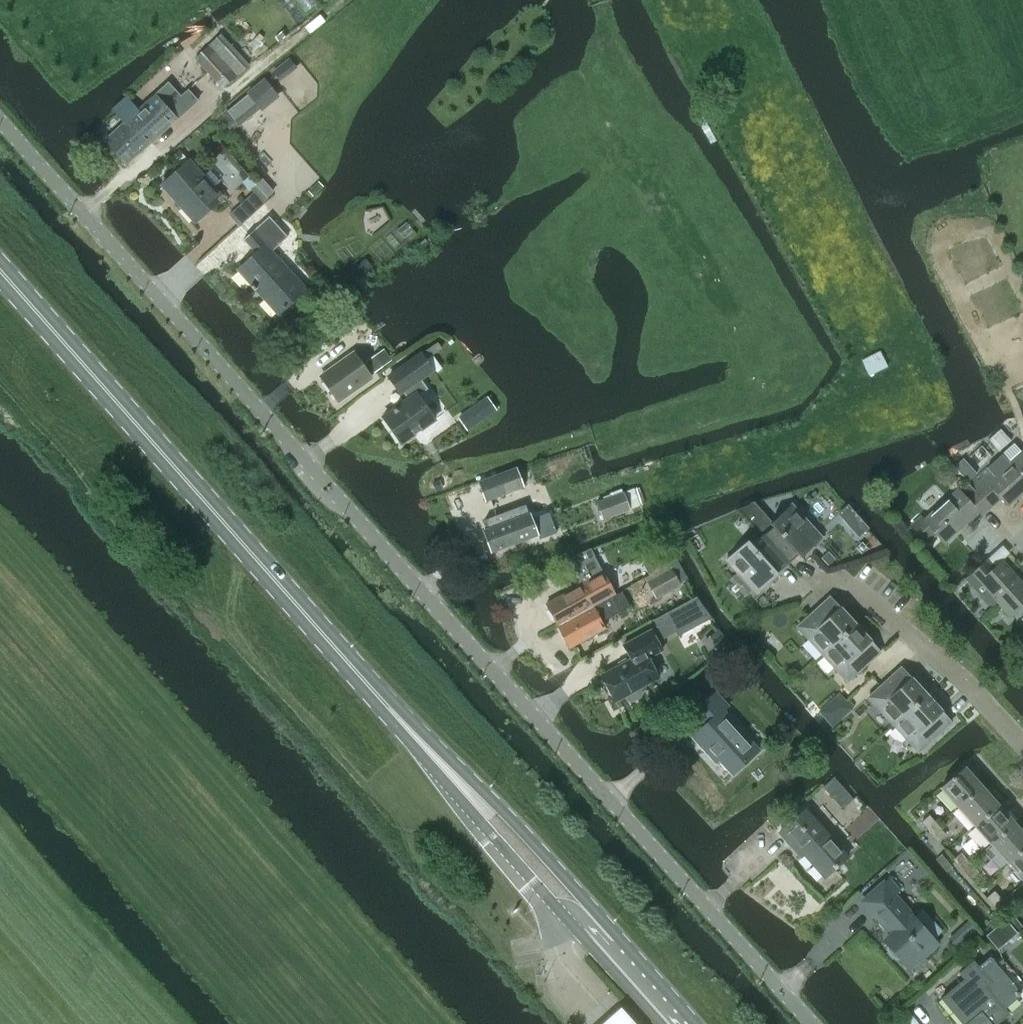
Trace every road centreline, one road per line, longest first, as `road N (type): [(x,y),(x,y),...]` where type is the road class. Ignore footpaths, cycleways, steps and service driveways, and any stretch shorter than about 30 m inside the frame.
road 1 (unclassified): [(0,121),(812,1023)]
road 2 (primary): [(673,1023),(0,268)]
road 3 (residential): [(1022,747),(959,678),(836,574)]

